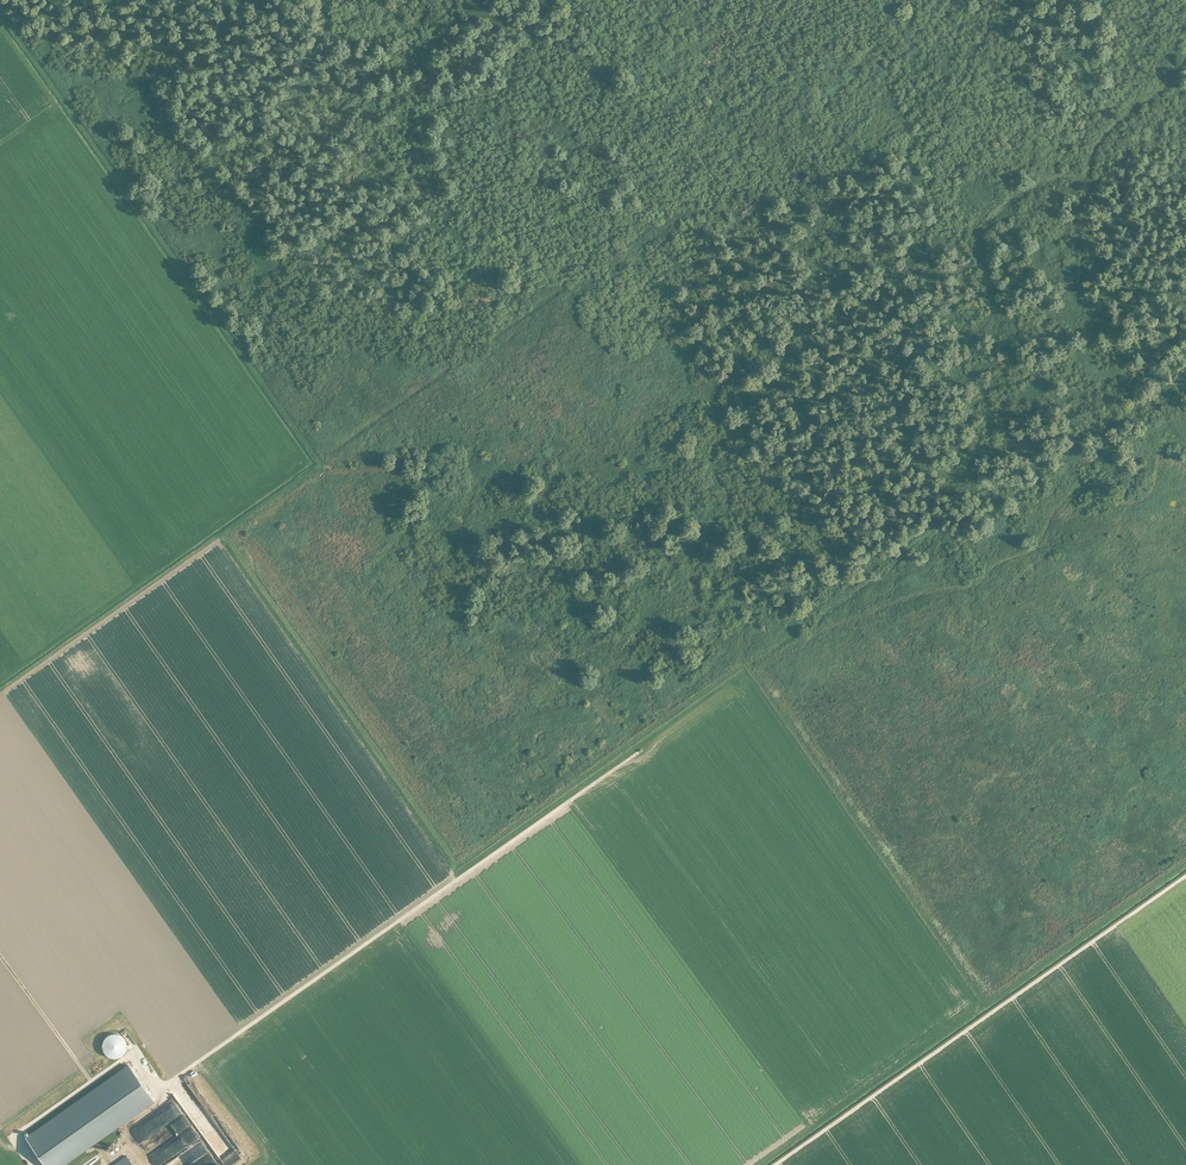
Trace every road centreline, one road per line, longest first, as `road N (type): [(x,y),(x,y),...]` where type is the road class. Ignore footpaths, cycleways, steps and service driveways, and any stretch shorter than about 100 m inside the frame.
road 1 (track): [(640,751),(160,1090),(162,1101),(127,1126),(128,1148),(104,1164)]

